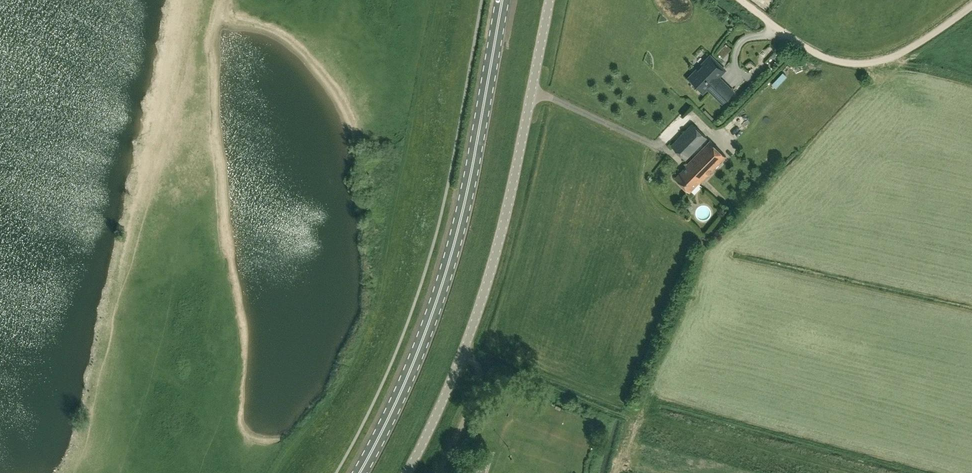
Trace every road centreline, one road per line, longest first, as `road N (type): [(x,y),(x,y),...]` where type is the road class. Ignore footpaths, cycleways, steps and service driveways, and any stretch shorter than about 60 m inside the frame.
road 1 (primary): [(359,472),(425,334),(460,231),(502,0)]
road 2 (unclassified): [(407,472),(462,357),(505,235),(550,0)]
road 3 (unclassified): [(743,0),(804,47),(847,62),(903,52),(971,6)]

